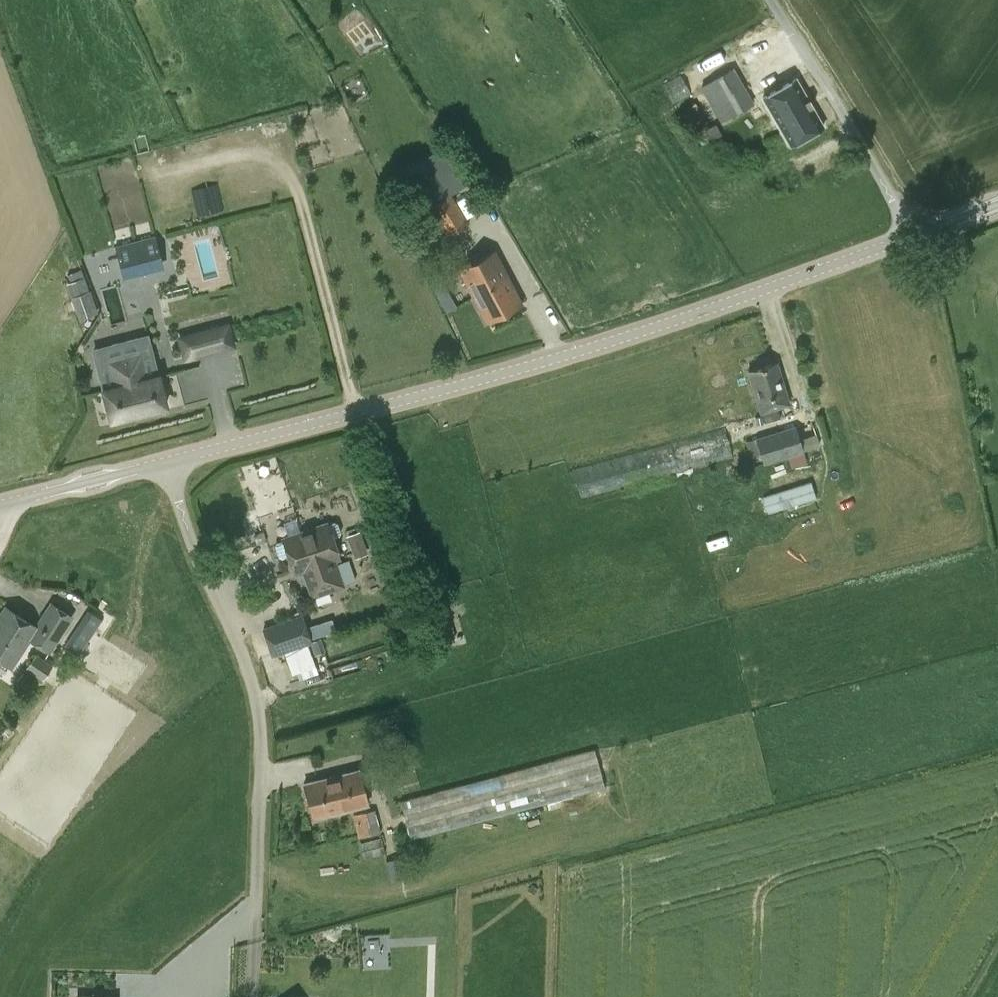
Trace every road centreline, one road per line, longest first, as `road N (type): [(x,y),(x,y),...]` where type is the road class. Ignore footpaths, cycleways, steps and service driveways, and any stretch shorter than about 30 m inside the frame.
road 1 (tertiary): [(167,467),(564,356),(915,236)]
road 2 (residential): [(255,996),(257,688),(167,467)]
road 3 (unclassified): [(915,236),(769,0)]
road 4 (tertiary): [(12,507),(167,467)]

